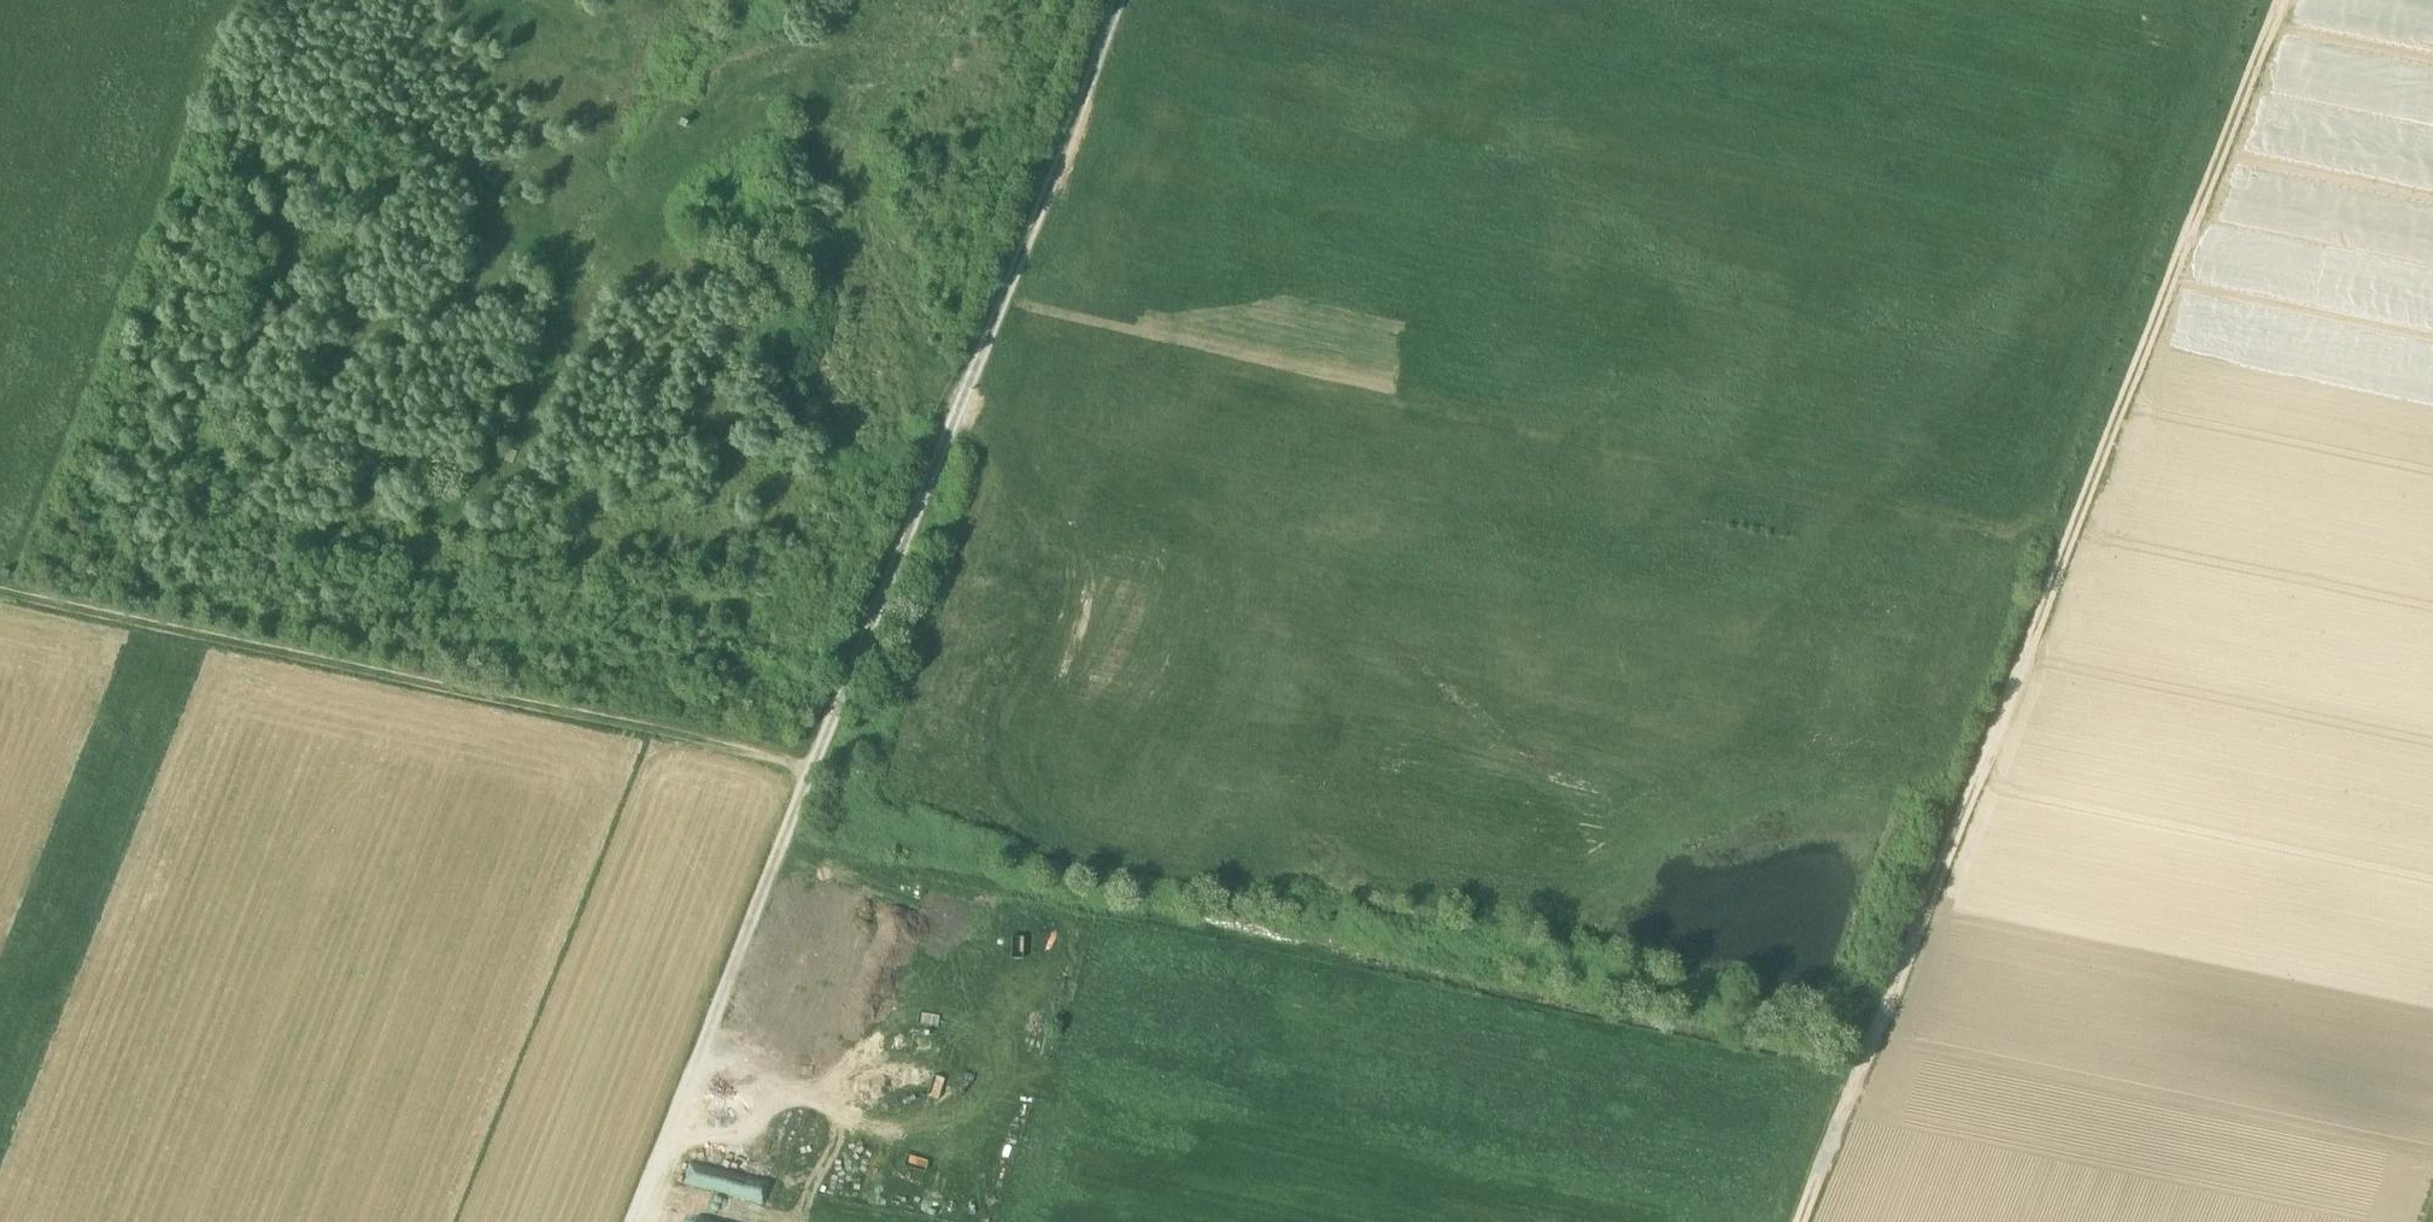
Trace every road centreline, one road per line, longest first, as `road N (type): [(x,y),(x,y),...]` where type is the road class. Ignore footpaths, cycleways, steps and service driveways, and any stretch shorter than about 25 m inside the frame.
road 1 (track): [(641,1221),(1128,0)]
road 2 (track): [(1806,1221),(2279,0)]
road 3 (track): [(0,588),(822,770)]

